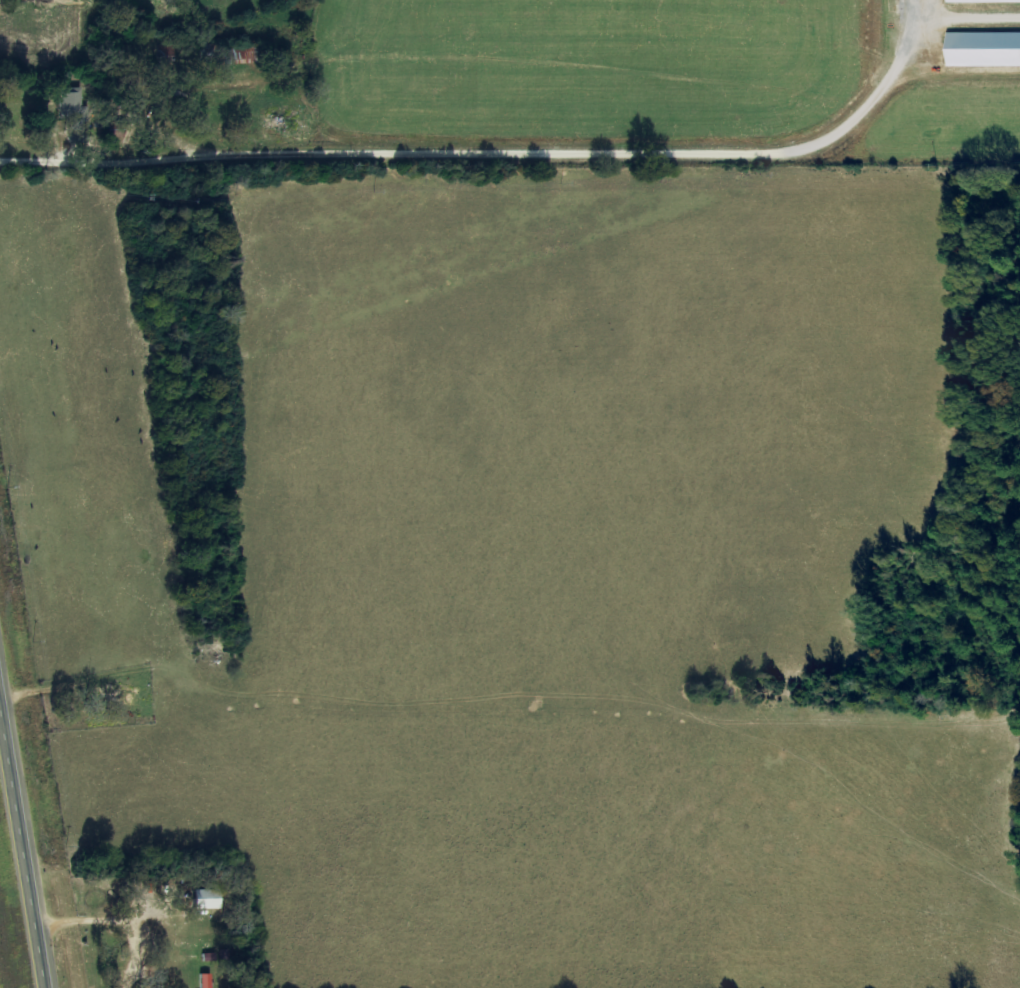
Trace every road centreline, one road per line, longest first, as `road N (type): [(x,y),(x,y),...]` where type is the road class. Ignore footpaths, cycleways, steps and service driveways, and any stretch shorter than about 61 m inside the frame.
road 1 (trunk): [(48,987),(0,711)]

